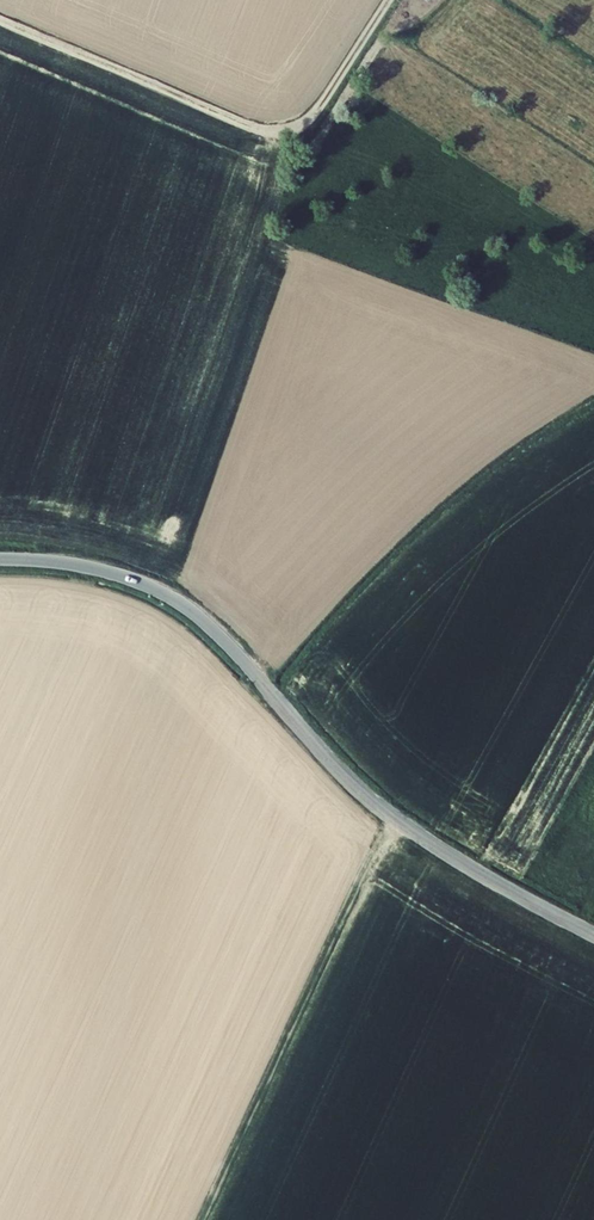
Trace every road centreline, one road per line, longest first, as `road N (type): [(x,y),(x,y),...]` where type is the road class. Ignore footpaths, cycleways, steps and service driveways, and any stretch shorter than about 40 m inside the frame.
road 1 (tertiary): [(0,560),(92,568),(173,598),(230,646),(373,802),(593,935)]
road 2 (track): [(391,815),(200,1219)]
road 3 (track): [(383,0),(286,149)]

